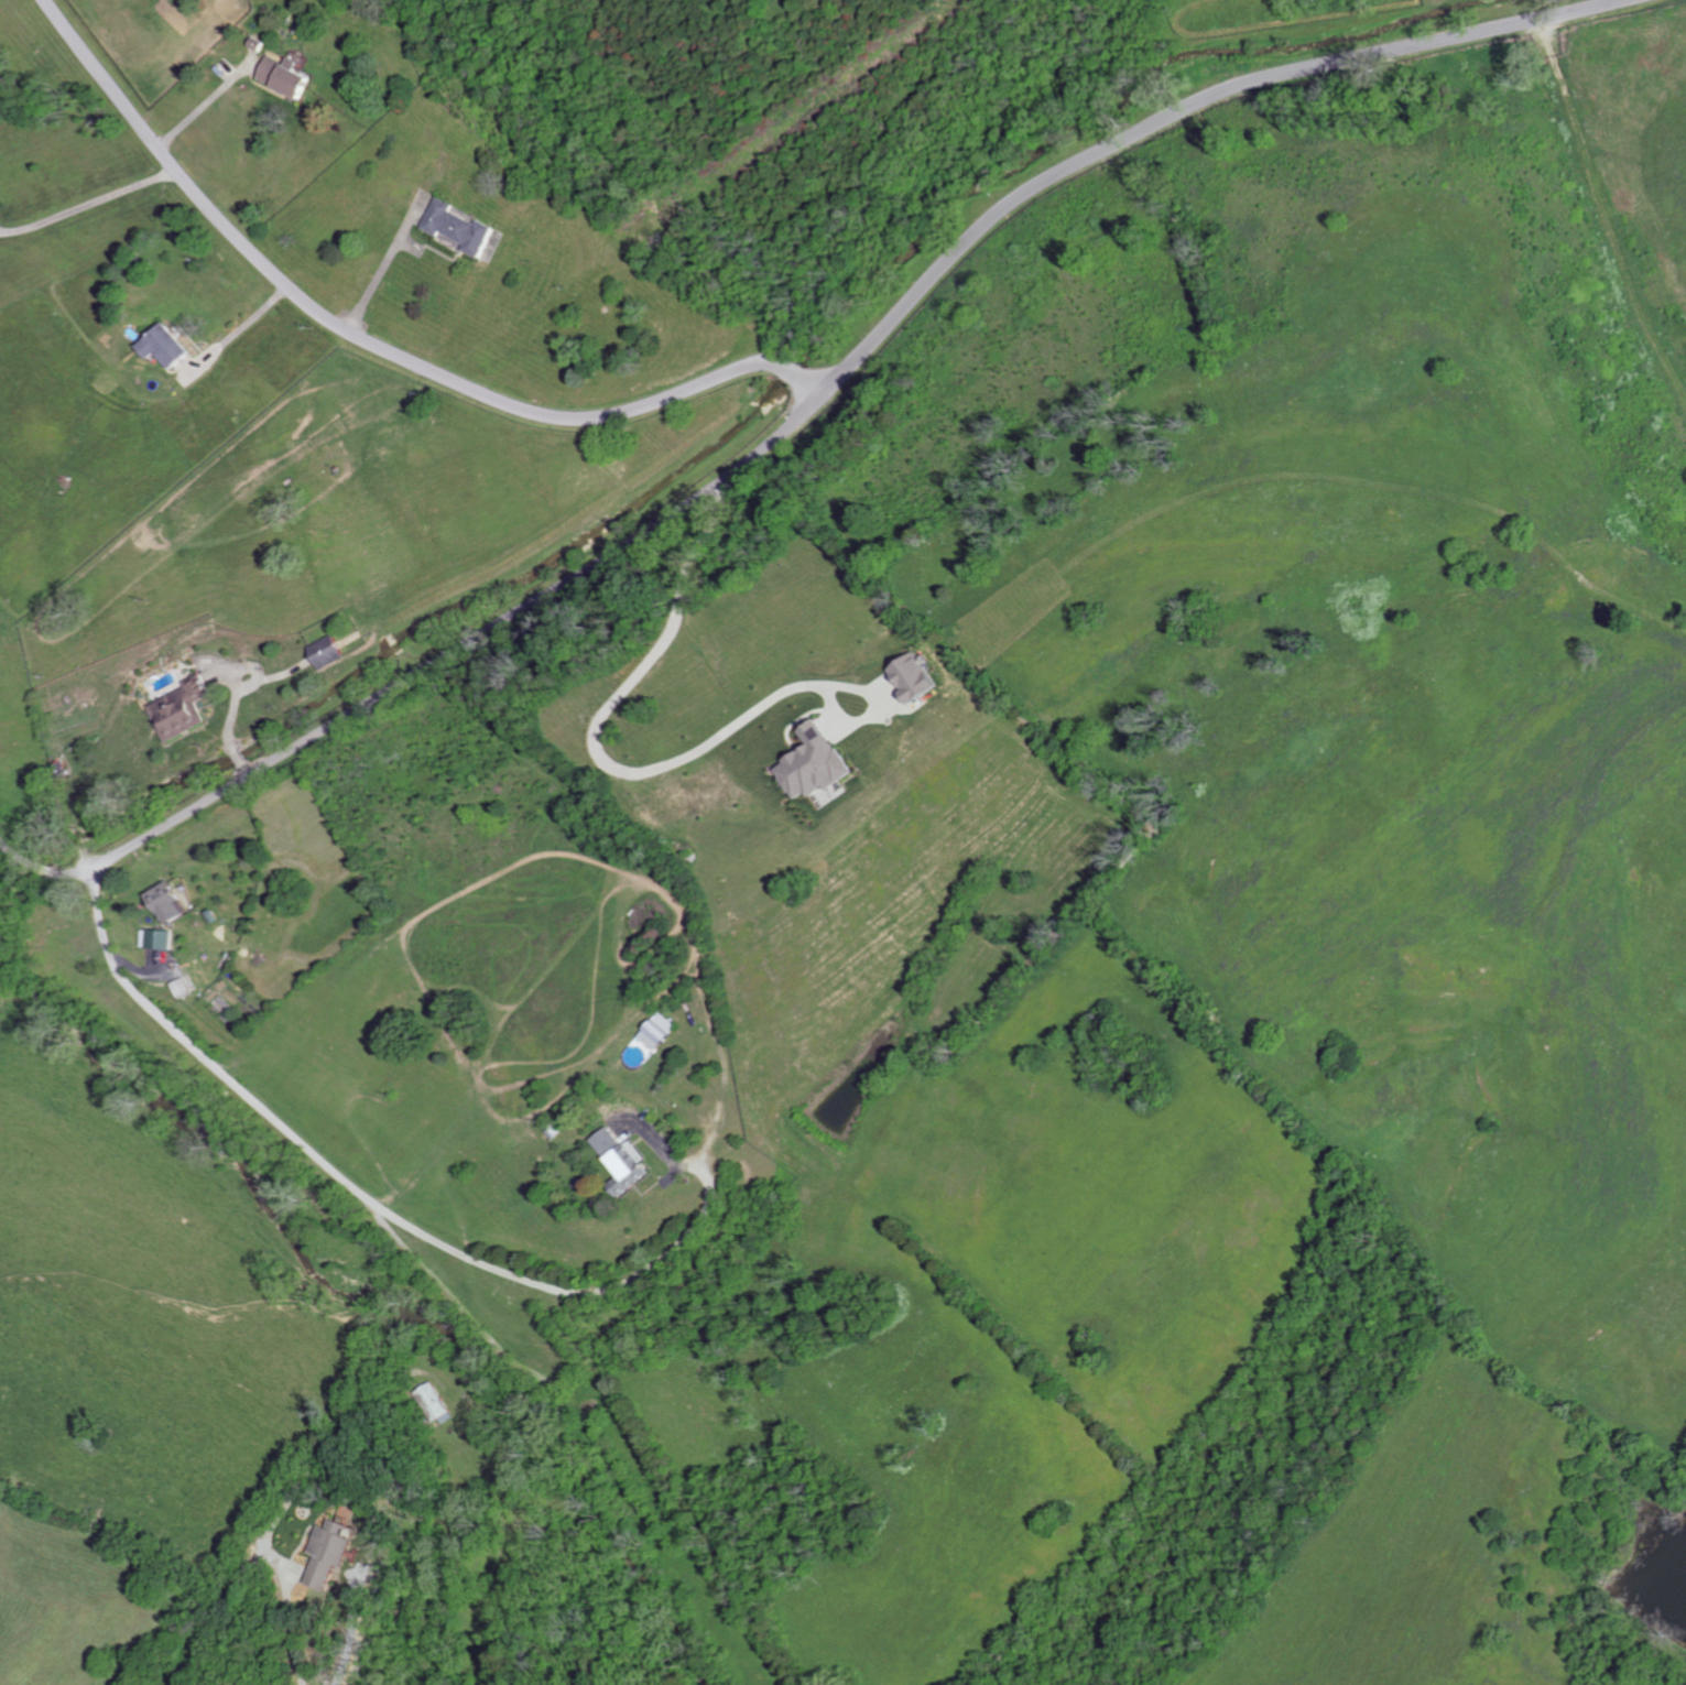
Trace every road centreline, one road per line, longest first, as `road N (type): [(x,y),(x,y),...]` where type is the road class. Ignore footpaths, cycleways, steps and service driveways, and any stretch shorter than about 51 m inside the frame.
road 1 (residential): [(1625,0),(1226,91),(996,216),(752,463),(98,863)]
road 2 (residential): [(820,401),(792,371),(771,365),(638,411),(567,420),(518,409),(360,339),(285,287),(226,227),(46,0)]
road 3 (residential): [(98,863),(95,896),(113,964),(220,1073),(390,1215),(519,1279),(584,1294),(648,1274),(708,1214)]

